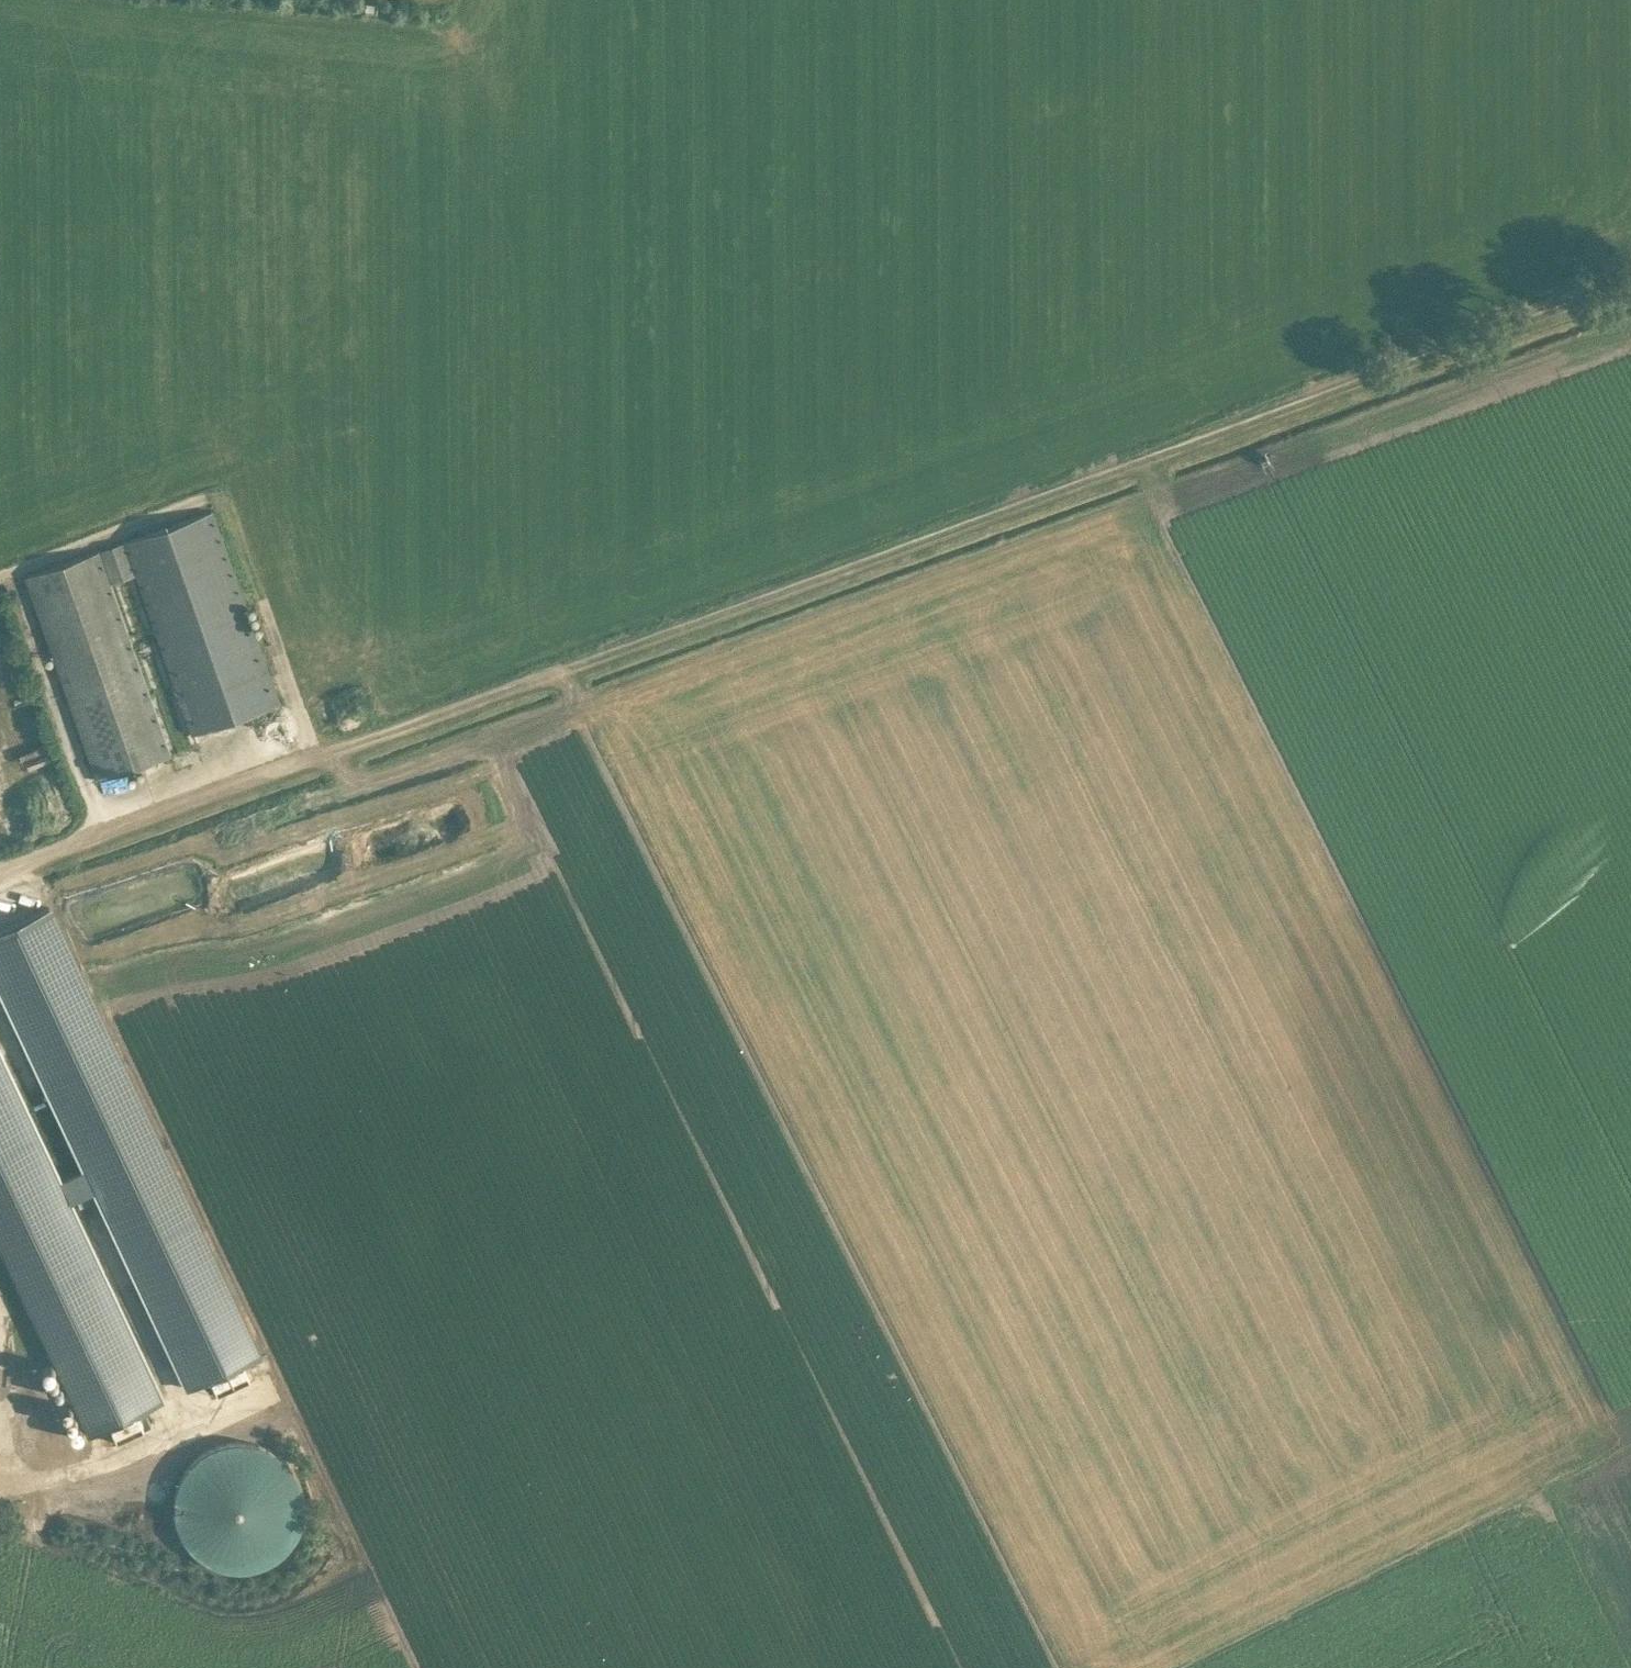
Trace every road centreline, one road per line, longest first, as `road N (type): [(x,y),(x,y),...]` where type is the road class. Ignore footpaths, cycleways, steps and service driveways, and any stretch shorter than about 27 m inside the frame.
road 1 (track): [(1630,289),(0,877)]

